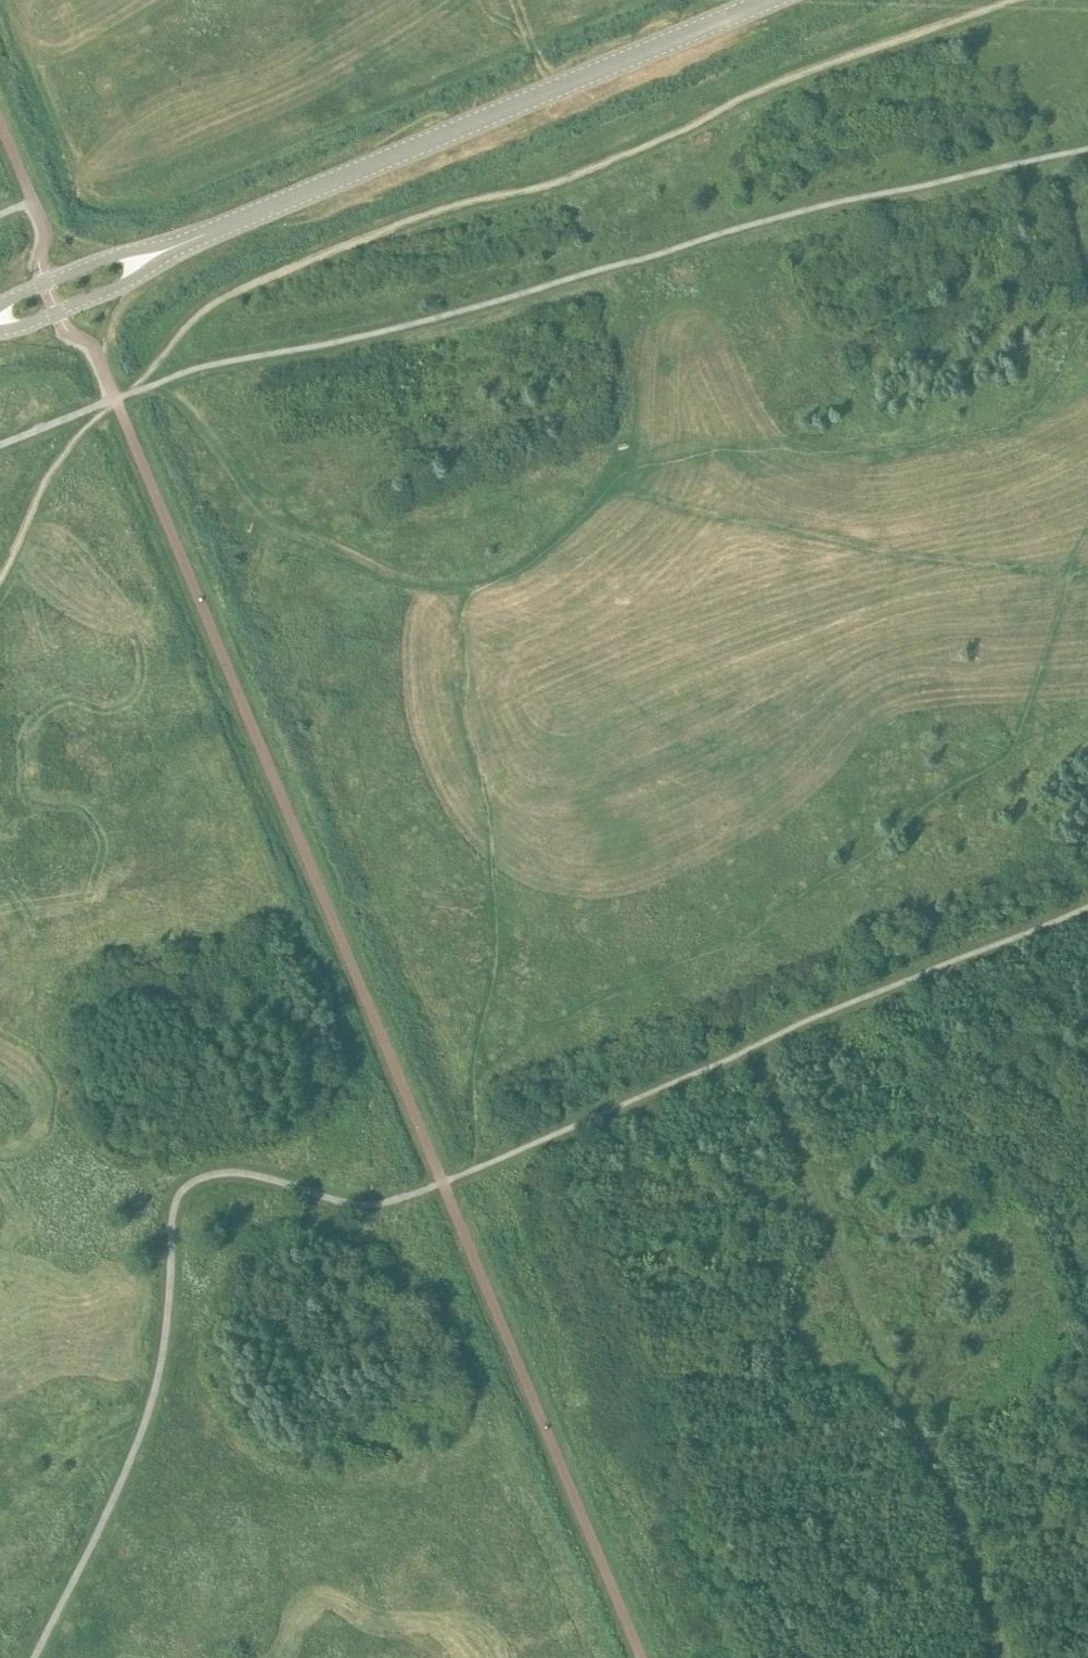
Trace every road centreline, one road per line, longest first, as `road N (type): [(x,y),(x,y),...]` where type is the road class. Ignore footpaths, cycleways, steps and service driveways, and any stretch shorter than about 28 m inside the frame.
road 1 (unclassified): [(769,0),(175,246)]
road 2 (unclassified): [(0,329),(140,276),(175,246)]
road 3 (unclassified): [(175,246),(123,253),(0,306)]

